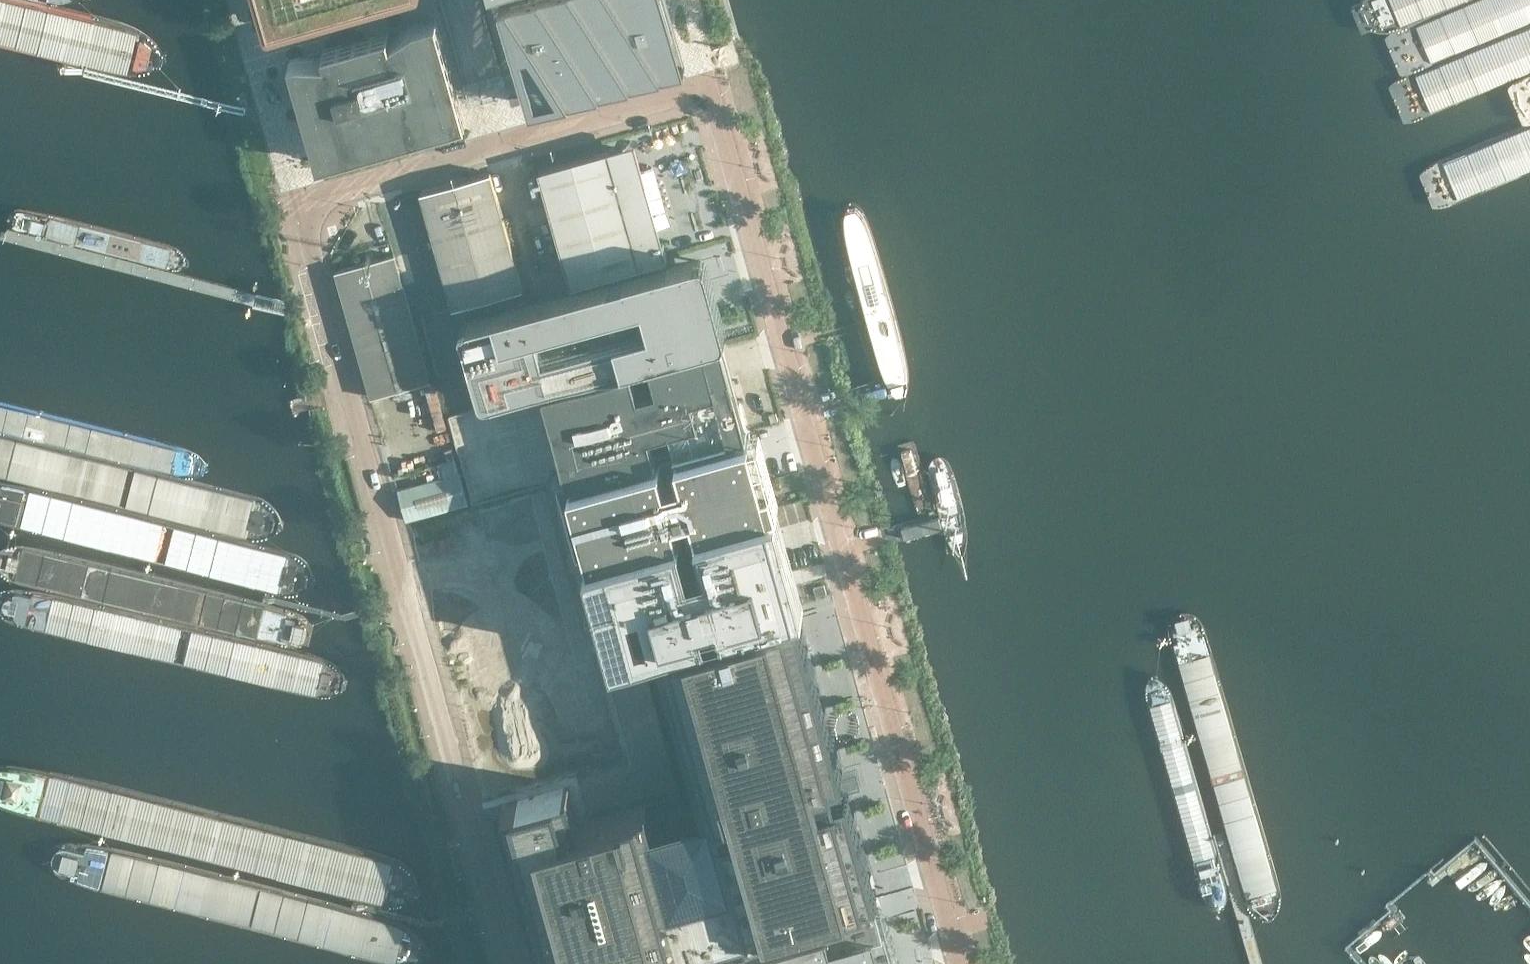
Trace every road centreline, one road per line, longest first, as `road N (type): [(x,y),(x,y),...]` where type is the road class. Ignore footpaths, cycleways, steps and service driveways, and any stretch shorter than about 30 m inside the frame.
road 1 (unclassified): [(971,963),(736,138),(723,105),(702,91),(345,188),(316,199),(302,218),(503,963)]

